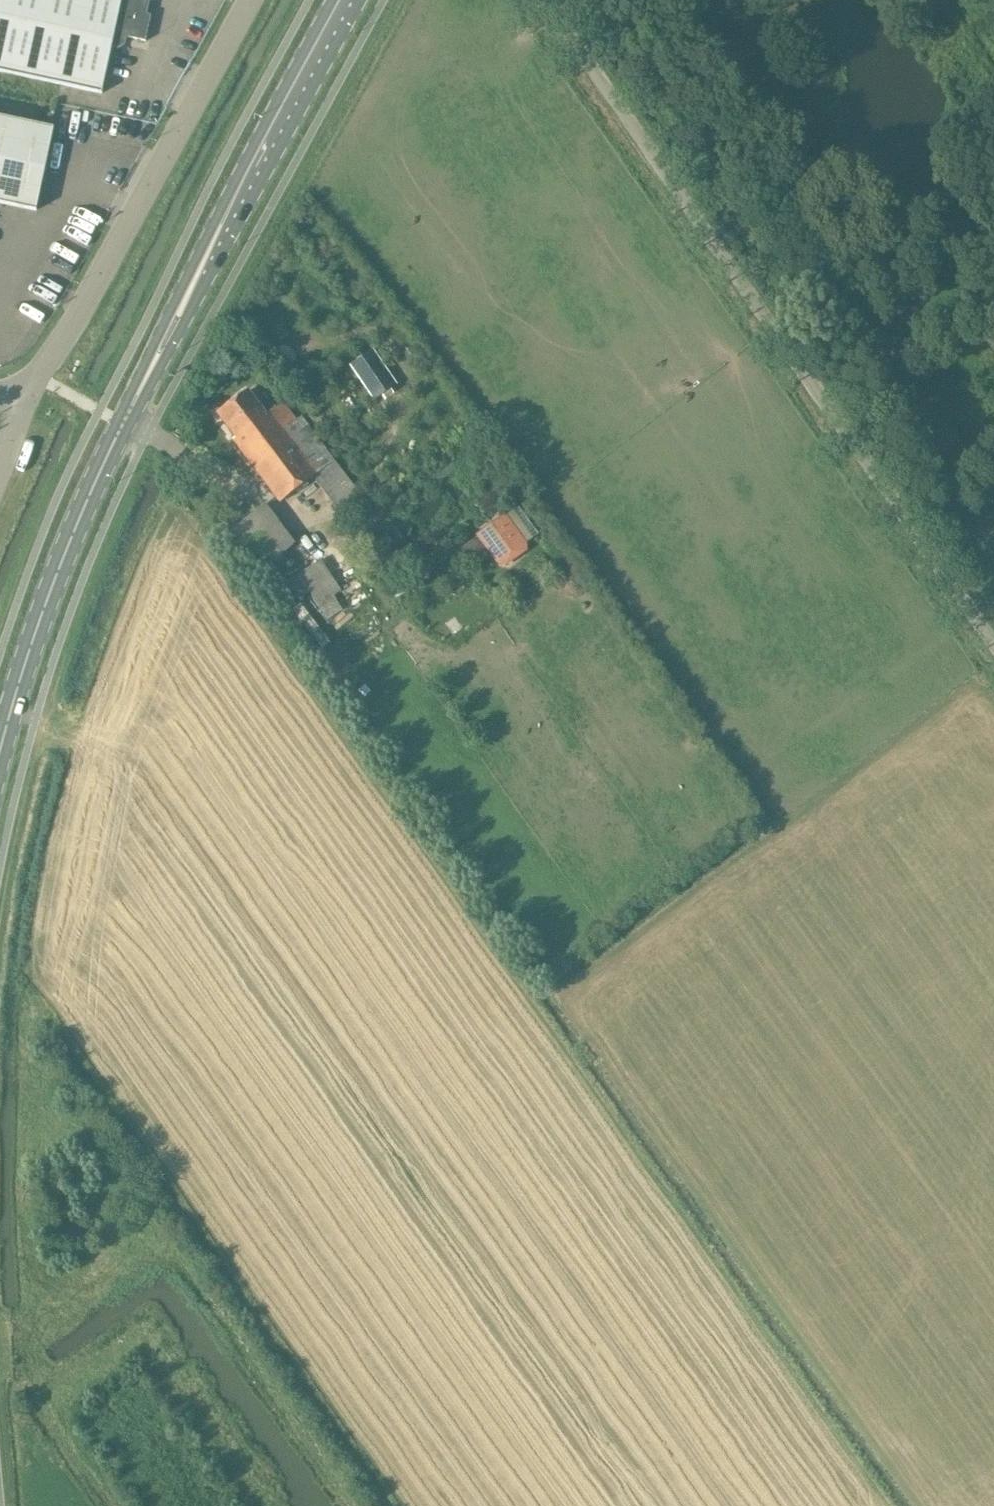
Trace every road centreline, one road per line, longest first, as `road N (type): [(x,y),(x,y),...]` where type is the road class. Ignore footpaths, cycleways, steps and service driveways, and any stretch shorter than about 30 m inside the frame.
road 1 (primary): [(0,764),(67,556),(128,417),(345,0)]
road 2 (unclassified): [(993,642),(544,0)]
road 3 (unclassified): [(25,397),(253,0)]

